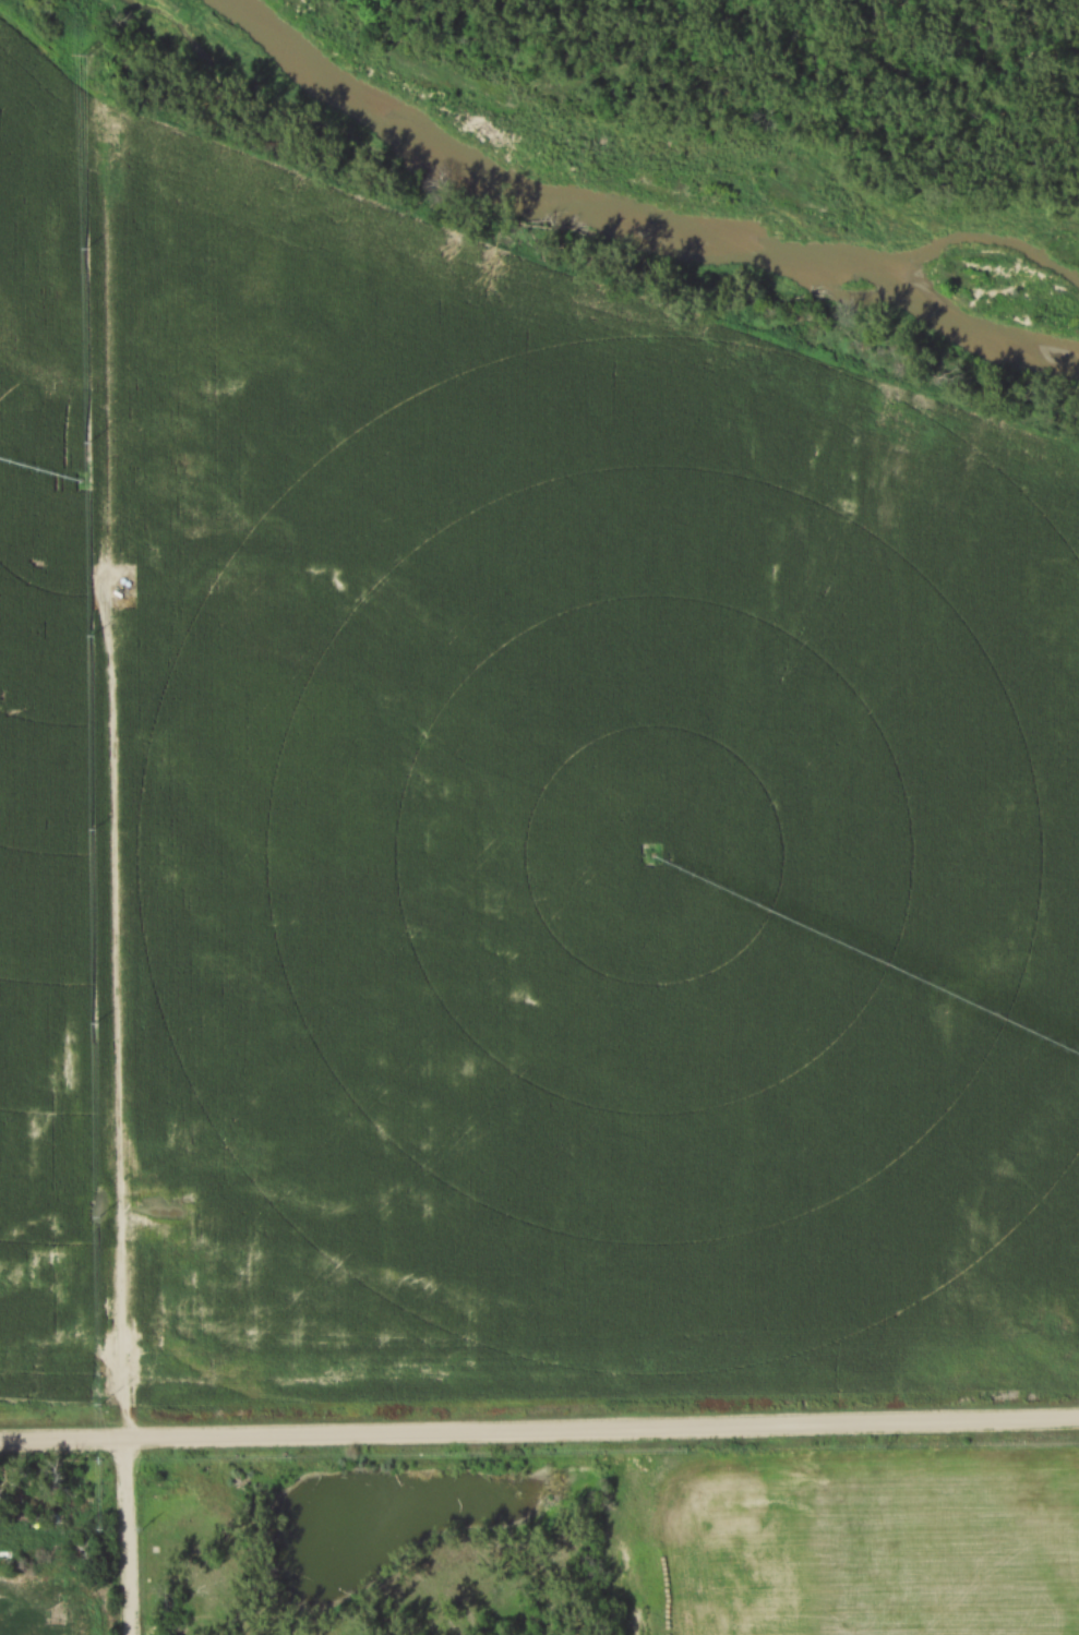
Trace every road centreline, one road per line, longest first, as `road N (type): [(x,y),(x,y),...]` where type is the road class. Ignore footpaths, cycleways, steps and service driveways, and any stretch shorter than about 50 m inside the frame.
road 1 (tertiary): [(0,1442),(1078,1422)]
road 2 (residential): [(121,1440),(124,1634)]

